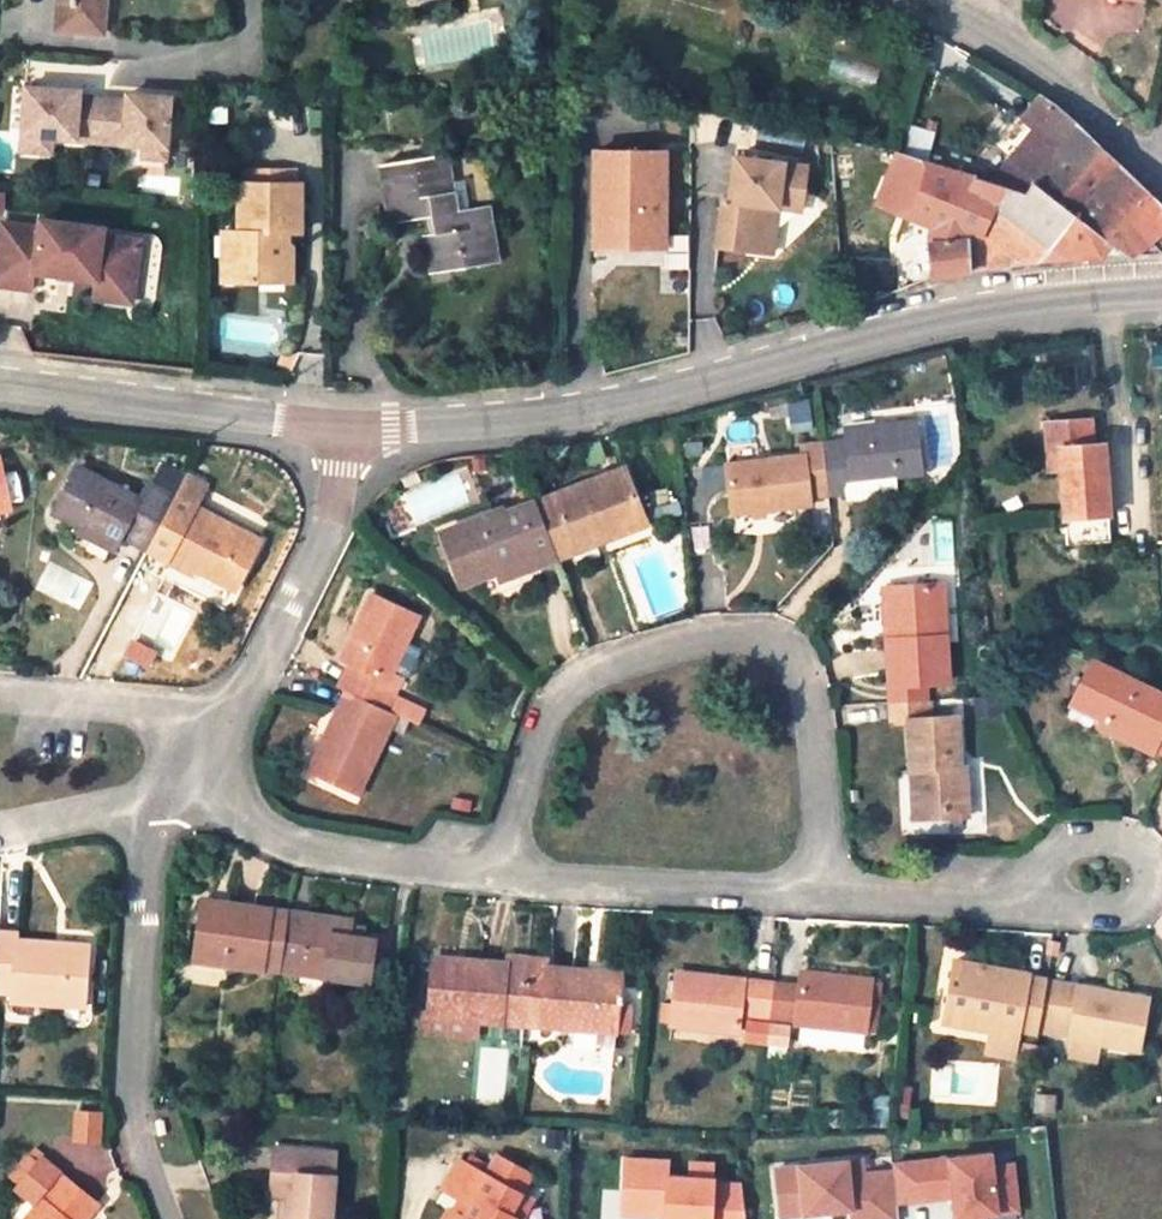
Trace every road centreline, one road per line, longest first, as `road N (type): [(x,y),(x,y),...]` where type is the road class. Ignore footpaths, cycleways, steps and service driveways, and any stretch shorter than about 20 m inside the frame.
road 1 (unclassified): [(352,431),(516,420),(655,400),(953,318),(1161,289)]
road 2 (residential): [(822,896),(812,701),(797,663),(761,636),(723,631),(604,664),(546,706),(502,874)]
road 3 (residential): [(181,787),(148,845),(129,1104),(169,1218)]
road 4 (unclassified): [(0,387),(352,431)]
road 5 (residential): [(181,787),(303,848),(502,874)]
road 6 (residential): [(502,874),(822,896)]
road 7 (residential): [(352,431),(329,525),(229,712)]
road 8 (residential): [(922,8),(1025,53),(1086,98),(1156,174)]
road 9 (residential): [(822,896),(1012,901),(1103,883)]
road 10 (residential): [(229,712),(0,698)]
road 11 (residential): [(0,825),(181,787)]

